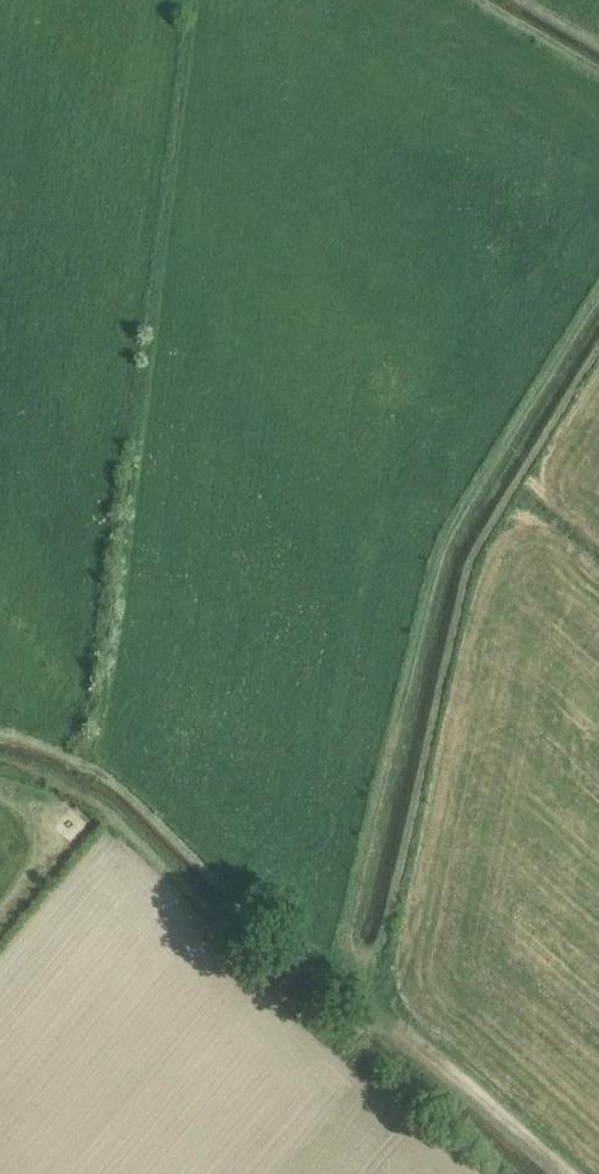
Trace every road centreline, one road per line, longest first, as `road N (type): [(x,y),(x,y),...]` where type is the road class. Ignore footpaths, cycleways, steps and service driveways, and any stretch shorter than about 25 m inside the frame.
road 1 (track): [(598,309),(441,560),(342,985)]
road 2 (track): [(0,764),(88,805),(243,936)]
road 3 (track): [(342,985),(566,1173)]
road 4 (track): [(475,0),(598,73)]

